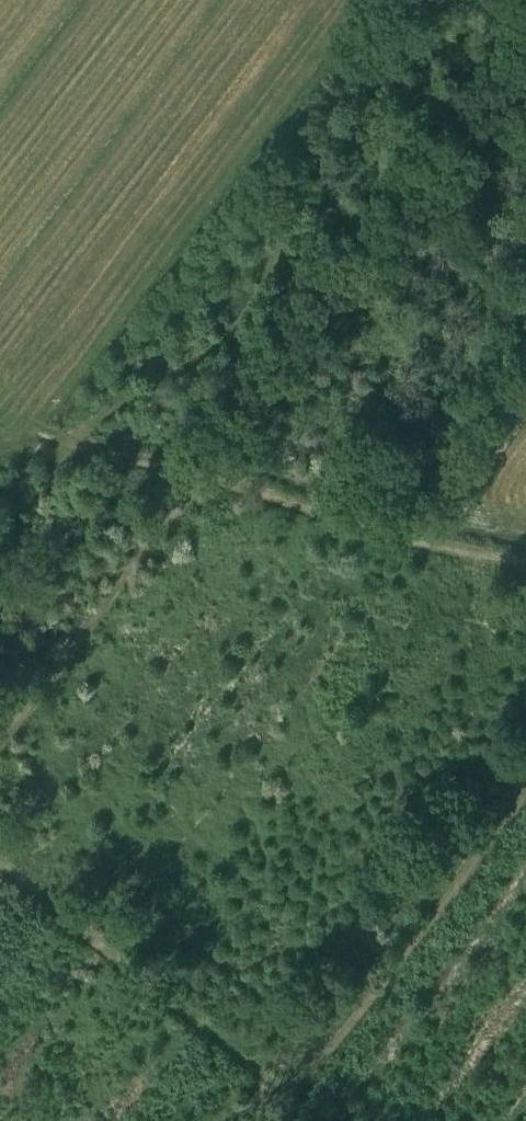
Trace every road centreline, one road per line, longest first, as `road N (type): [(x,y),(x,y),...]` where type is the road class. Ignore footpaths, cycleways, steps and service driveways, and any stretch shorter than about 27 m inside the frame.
road 1 (track): [(0,735),(525,51)]
road 2 (track): [(0,599),(56,553),(62,517),(55,465),(92,419),(232,339),(263,287),(330,99),(395,23),(430,0)]
road 3 (track): [(525,792),(297,1086),(331,1120)]
road 4 (track): [(299,1093),(0,861)]

